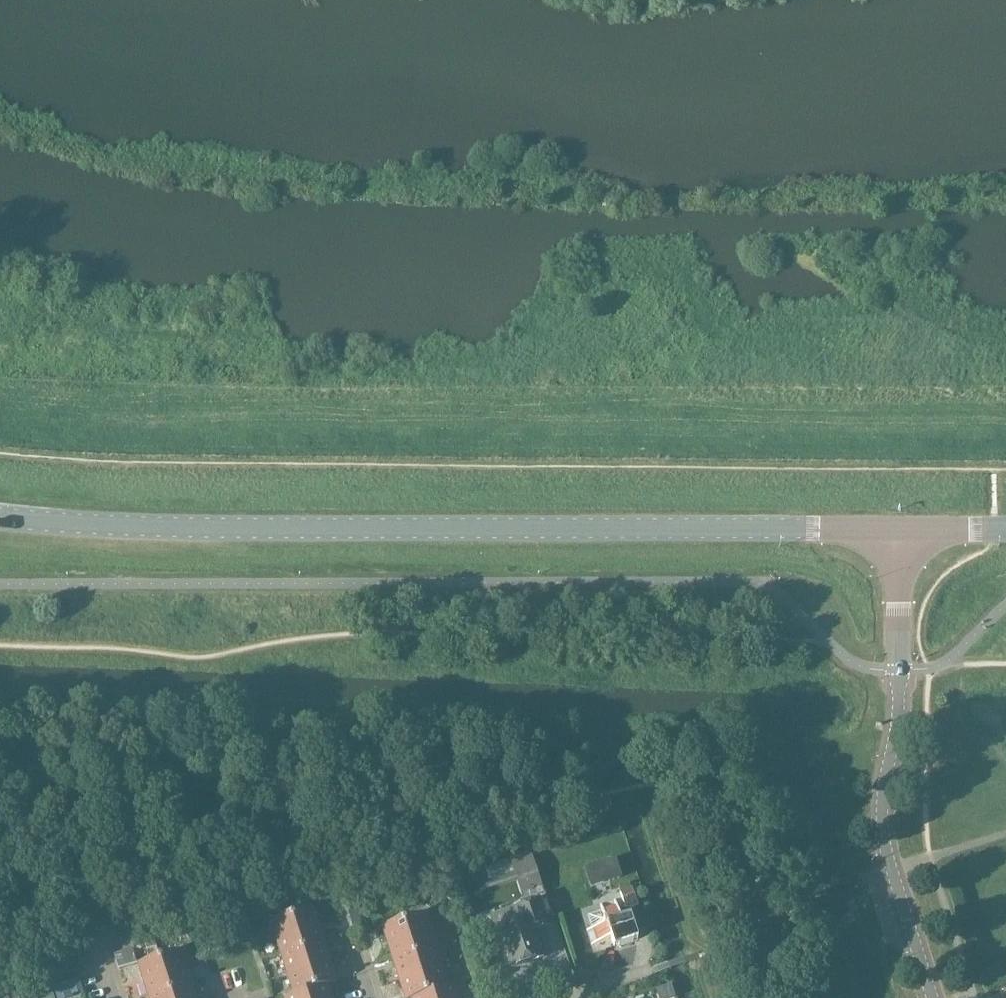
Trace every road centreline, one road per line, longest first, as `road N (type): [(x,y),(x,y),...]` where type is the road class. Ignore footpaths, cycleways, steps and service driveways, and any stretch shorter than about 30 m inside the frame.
road 1 (tertiary): [(0,518),(166,529),(900,531)]
road 2 (tertiary): [(930,997),(883,821),(896,726),(900,531)]

